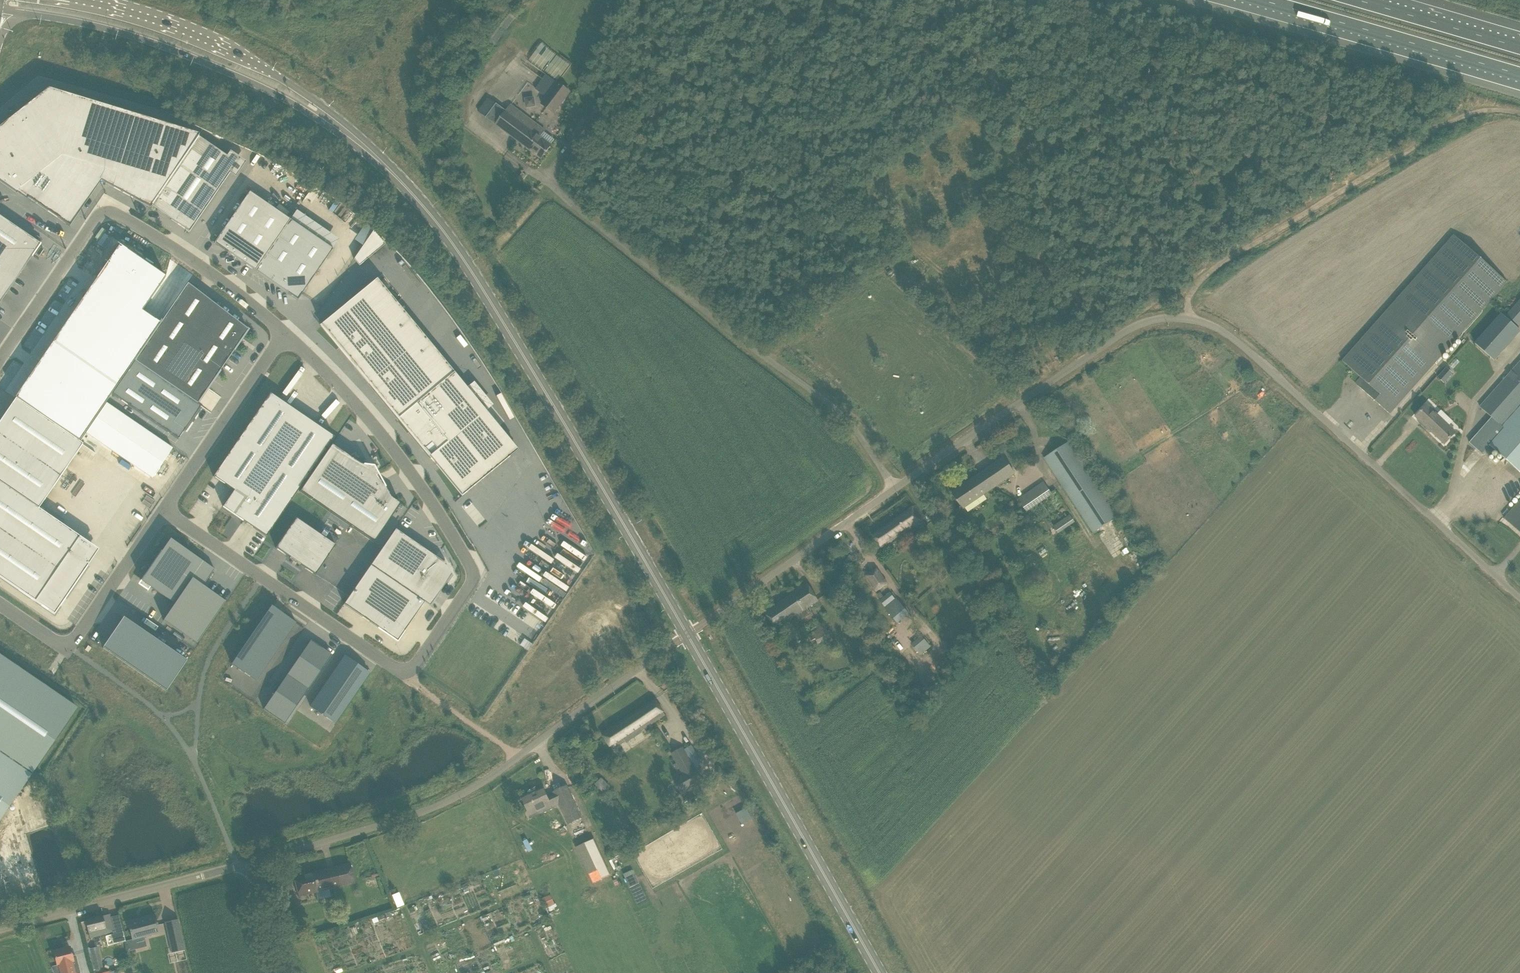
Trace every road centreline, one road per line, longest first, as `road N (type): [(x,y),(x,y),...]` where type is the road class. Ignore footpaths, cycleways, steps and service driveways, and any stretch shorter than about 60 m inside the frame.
road 1 (unclassified): [(164,511),(394,671),(406,674),(418,664),(467,597),(469,566),(421,489),(371,421),(286,334)]
road 2 (primary): [(687,636),(459,253),(386,166),(323,116)]
road 3 (unclassified): [(259,861),(468,791),(687,636)]
road 4 (unclassified): [(895,491),(827,403),(547,184)]
road 5 (unclassified): [(1519,596),(1233,337),(1177,318)]
road 6 (track): [(1189,319),(1200,282),(1458,124),(1484,111),(1519,113)]
road 7 (unclassified): [(286,334),(212,269),(111,211),(95,217),(0,359)]
road 8 (primary): [(881,972),(687,636)]
road 9 (primary): [(0,10),(136,37),(323,116)]
road 10 (unclassified): [(895,491),(1073,362),(1145,322),(1177,318)]
road 11 (primary): [(323,116),(287,82),(219,46),(75,0)]
road 12 (motorway): [(1256,0),(1519,74)]
road 13 (unclassified): [(687,636),(895,491)]
road 14 (unclassified): [(0,601),(67,646),(164,511)]
road 15 (unclassified): [(164,511),(286,334)]
road 16 (residential): [(0,928),(202,876)]
road 17 (motorway): [(1519,48),(1358,0)]

